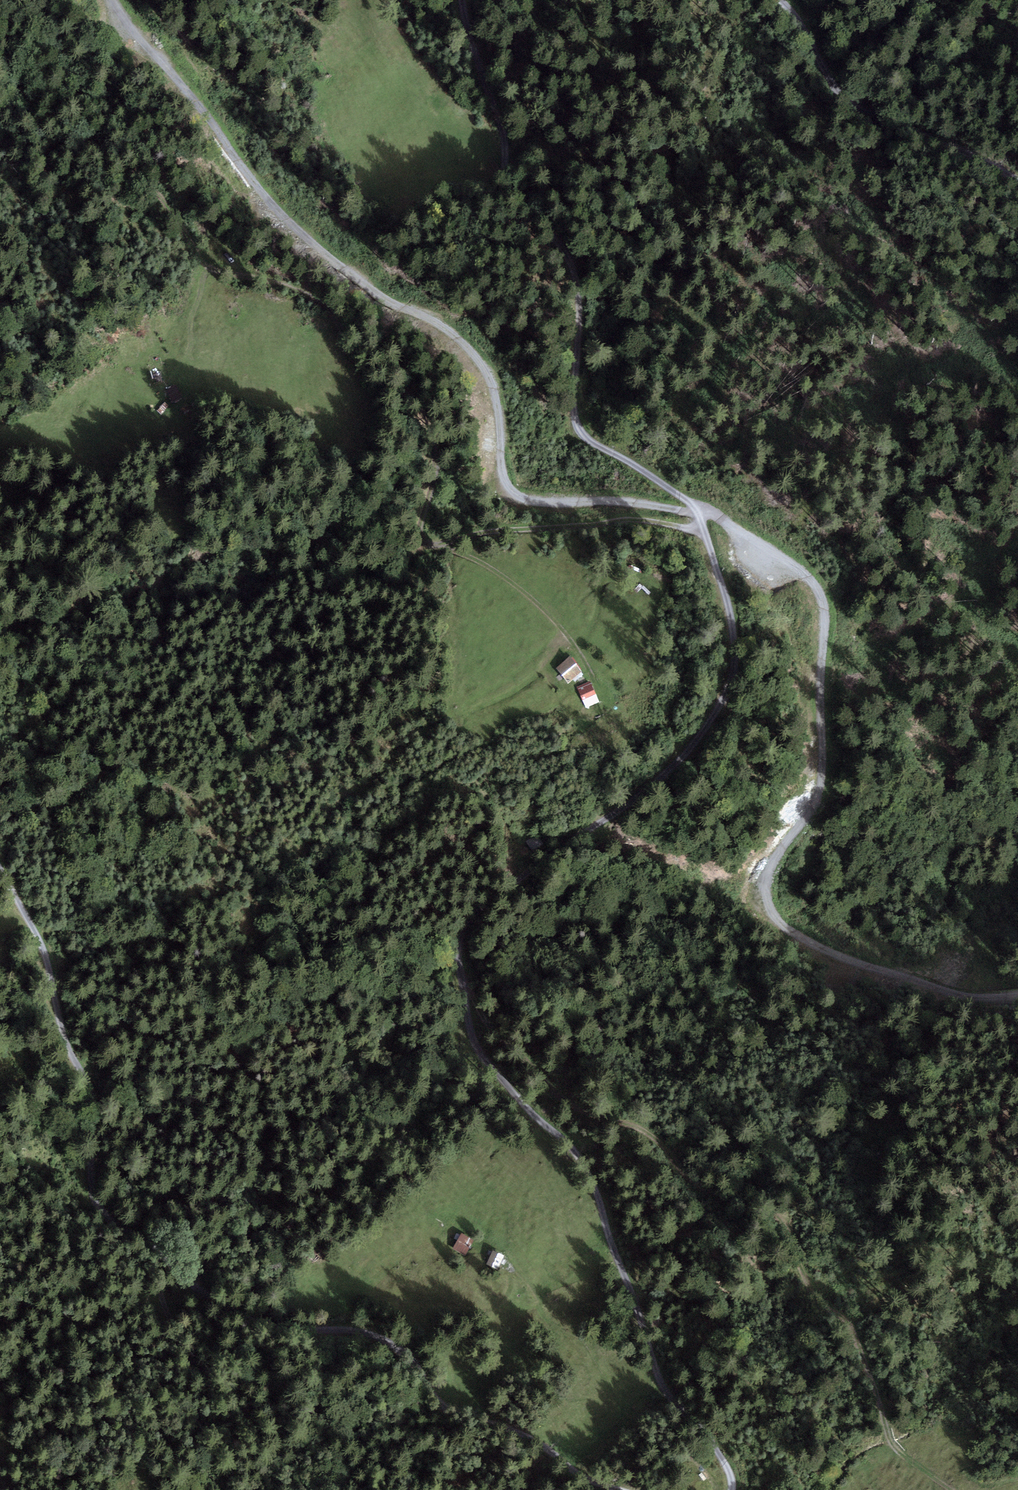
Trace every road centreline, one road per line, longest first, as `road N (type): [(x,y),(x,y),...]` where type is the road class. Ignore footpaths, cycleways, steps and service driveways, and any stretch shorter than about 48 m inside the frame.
road 1 (track): [(465,0),(506,145),(508,185),(578,279),(575,421),(591,441),(703,515),(751,628),(747,685),(698,764),(622,817),(546,850),(506,884),(476,928),(472,954),(504,1048),(579,1140),(671,1373),(689,1414),(727,1461),(733,1489)]
road 2 (track): [(1017,995),(933,987),(840,956),(777,920),(767,873),(821,794),(819,592),(715,516),(624,501),(543,500),(508,487),(484,369),(444,326),(378,295),(317,249),(115,0)]
road 3 (track): [(620,1489),(589,1480),(526,1432),(455,1408),(397,1347),(356,1330),(260,1320),(193,1286),(102,1209),(82,1079),(62,1039),(39,941),(0,865)]
road 4 (track): [(947,1489),(912,1465),(870,1341),(739,1226),(705,1175),(481,995)]
road 5 (track): [(1017,180),(841,91),(779,0)]
road 6 (track): [(703,515),(691,528),(621,520),(425,537)]
road 7 (track): [(158,1251),(160,1299),(219,1400),(227,1489)]
road 8 (track): [(425,537),(516,586),(578,648)]

